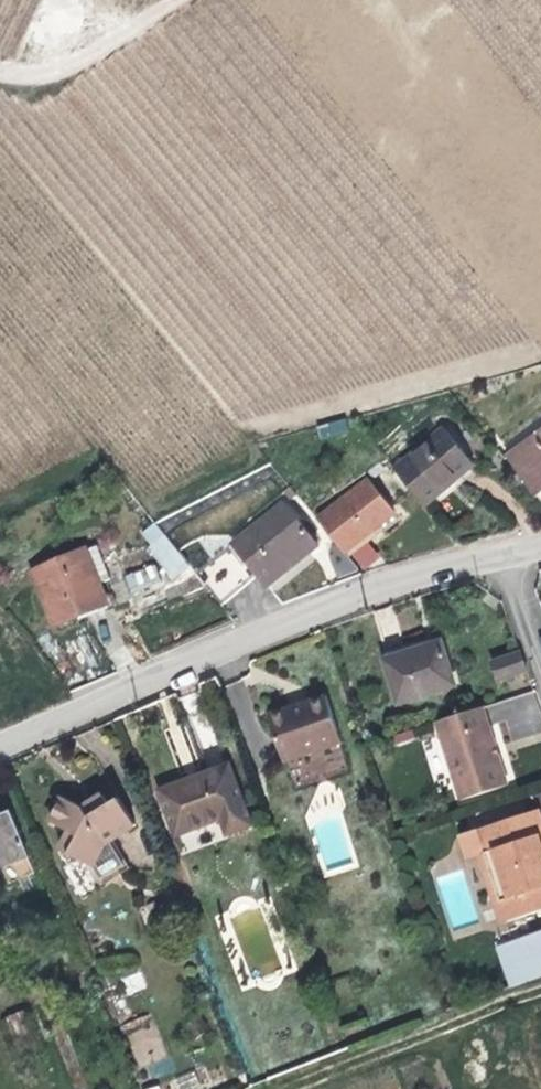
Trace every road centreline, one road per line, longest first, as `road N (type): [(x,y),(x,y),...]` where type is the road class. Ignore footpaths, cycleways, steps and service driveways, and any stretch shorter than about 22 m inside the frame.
road 1 (residential): [(500,554),(385,588),(0,742)]
road 2 (track): [(267,1088),(540,994)]
road 3 (track): [(0,68),(36,76),(122,40),(184,0)]
road 4 (residential): [(540,670),(500,554)]

